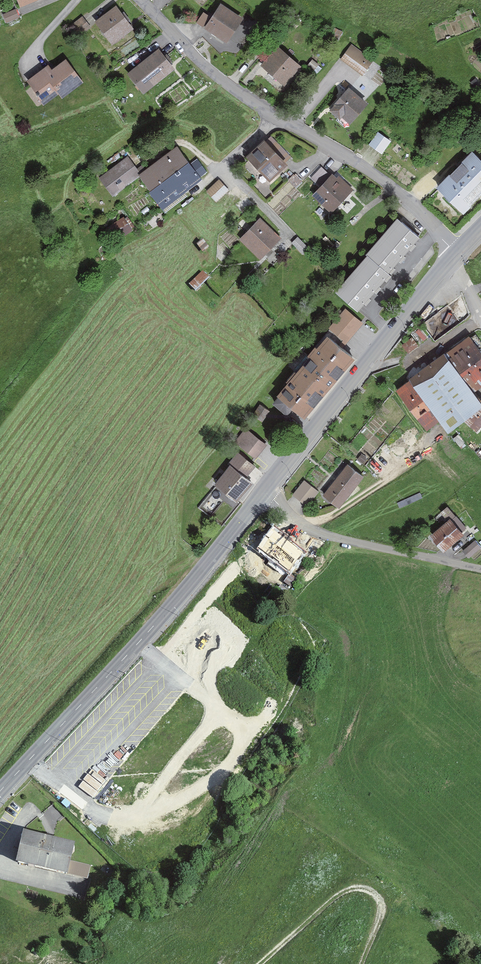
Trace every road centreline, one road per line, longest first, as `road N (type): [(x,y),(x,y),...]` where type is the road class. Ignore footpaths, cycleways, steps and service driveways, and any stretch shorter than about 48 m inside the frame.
road 1 (secondary): [(459,250),(161,621),(0,792)]
road 2 (unclassified): [(141,0),(220,83),(363,169),(459,250)]
road 3 (track): [(264,963),(348,889),(371,893),(384,913),(364,963)]

